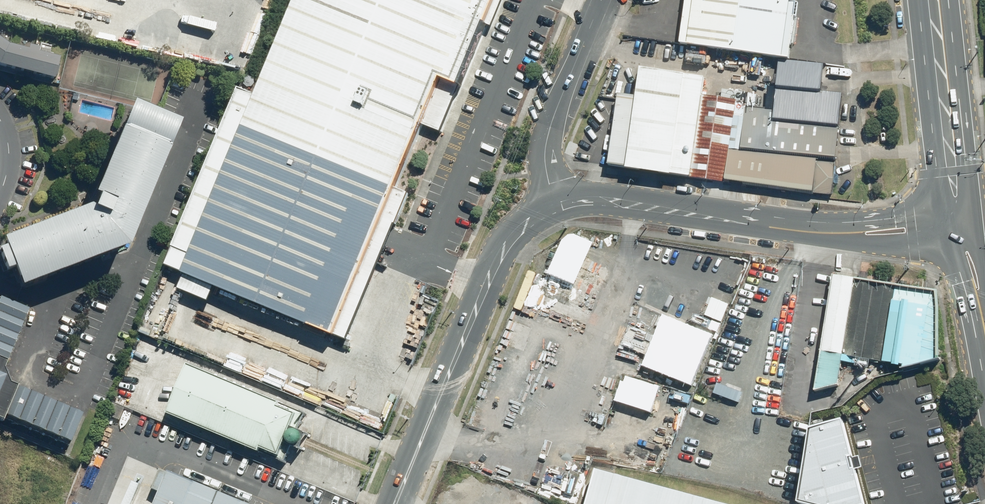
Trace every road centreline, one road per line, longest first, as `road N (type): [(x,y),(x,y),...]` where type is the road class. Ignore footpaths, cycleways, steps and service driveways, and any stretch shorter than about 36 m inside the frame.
road 1 (secondary): [(392,503),(485,281),(511,238),(556,206)]
road 2 (secondary): [(556,206),(613,198),(847,233)]
road 3 (unclassified): [(556,206),(546,145),(600,0)]
road 4 (secondary): [(953,173),(931,0)]

